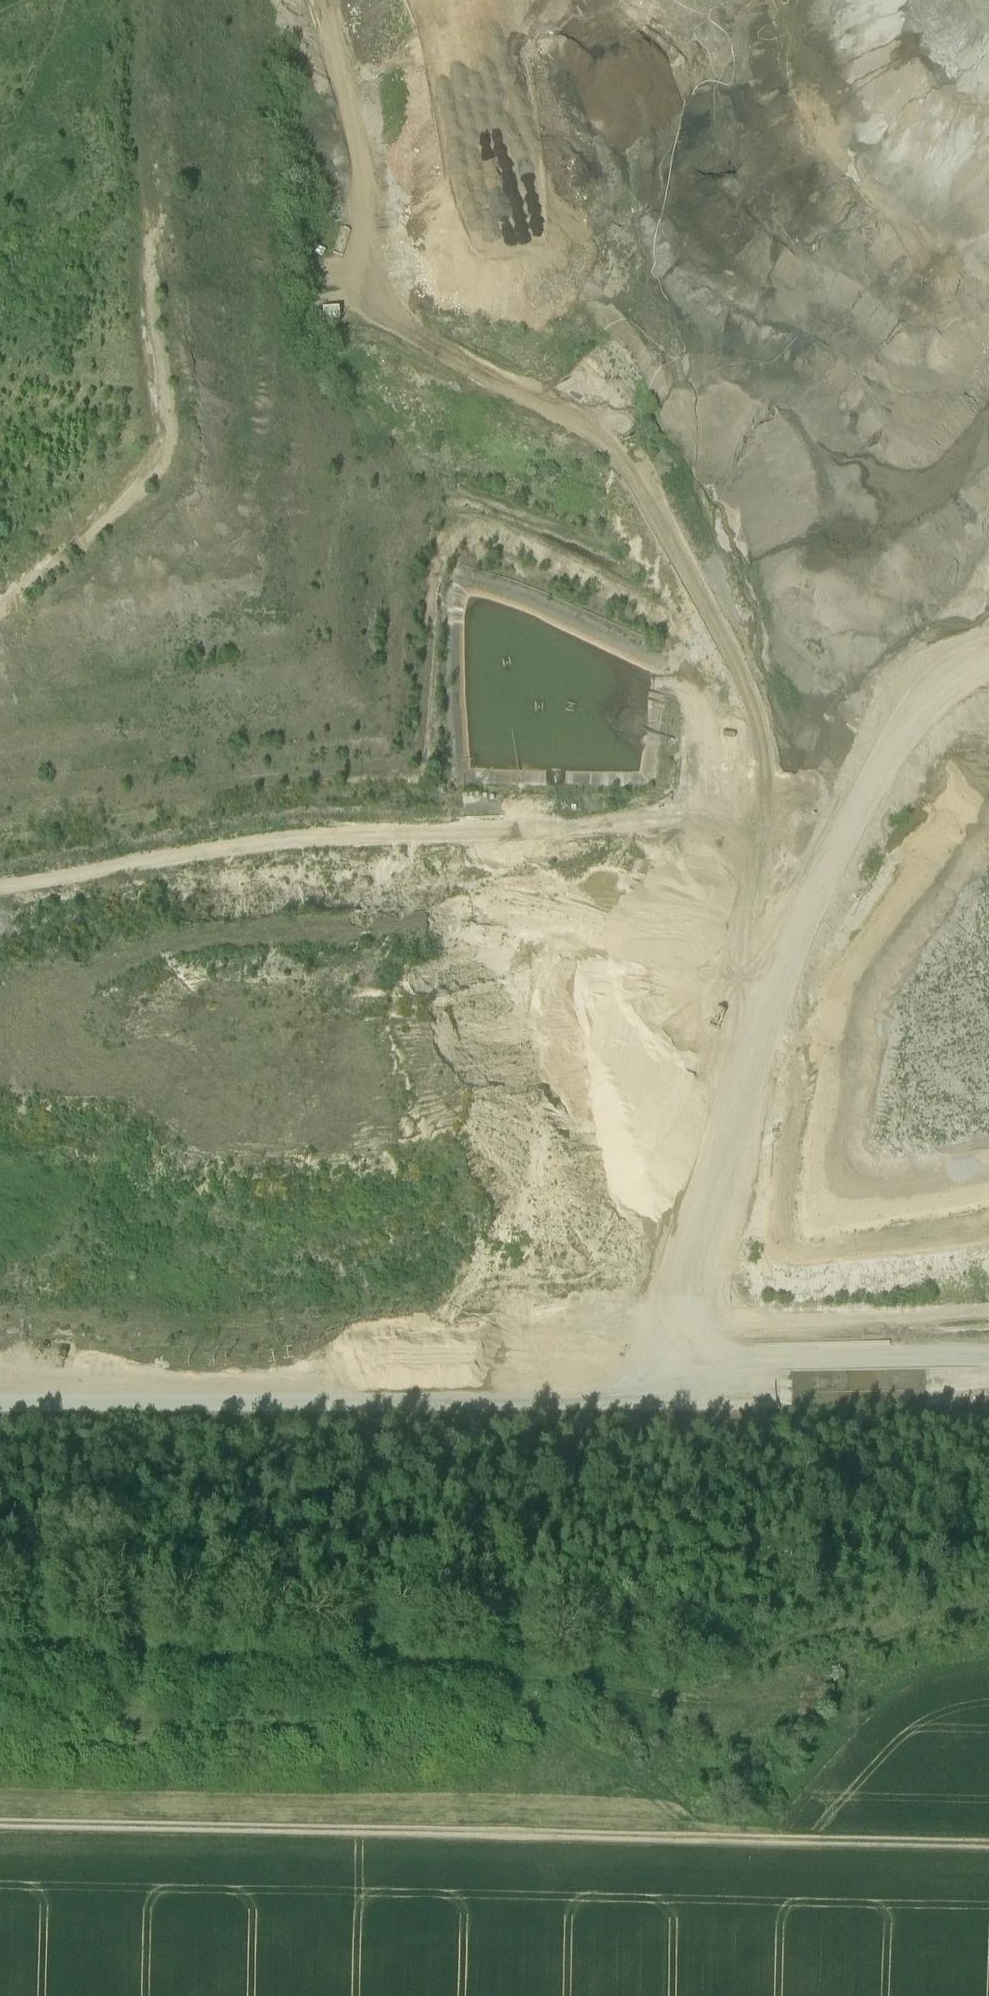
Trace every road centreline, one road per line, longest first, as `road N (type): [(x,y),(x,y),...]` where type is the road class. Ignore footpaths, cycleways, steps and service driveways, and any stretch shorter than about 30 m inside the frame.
road 1 (track): [(988,1844),(0,1825)]
road 2 (track): [(988,1361),(763,1351)]

